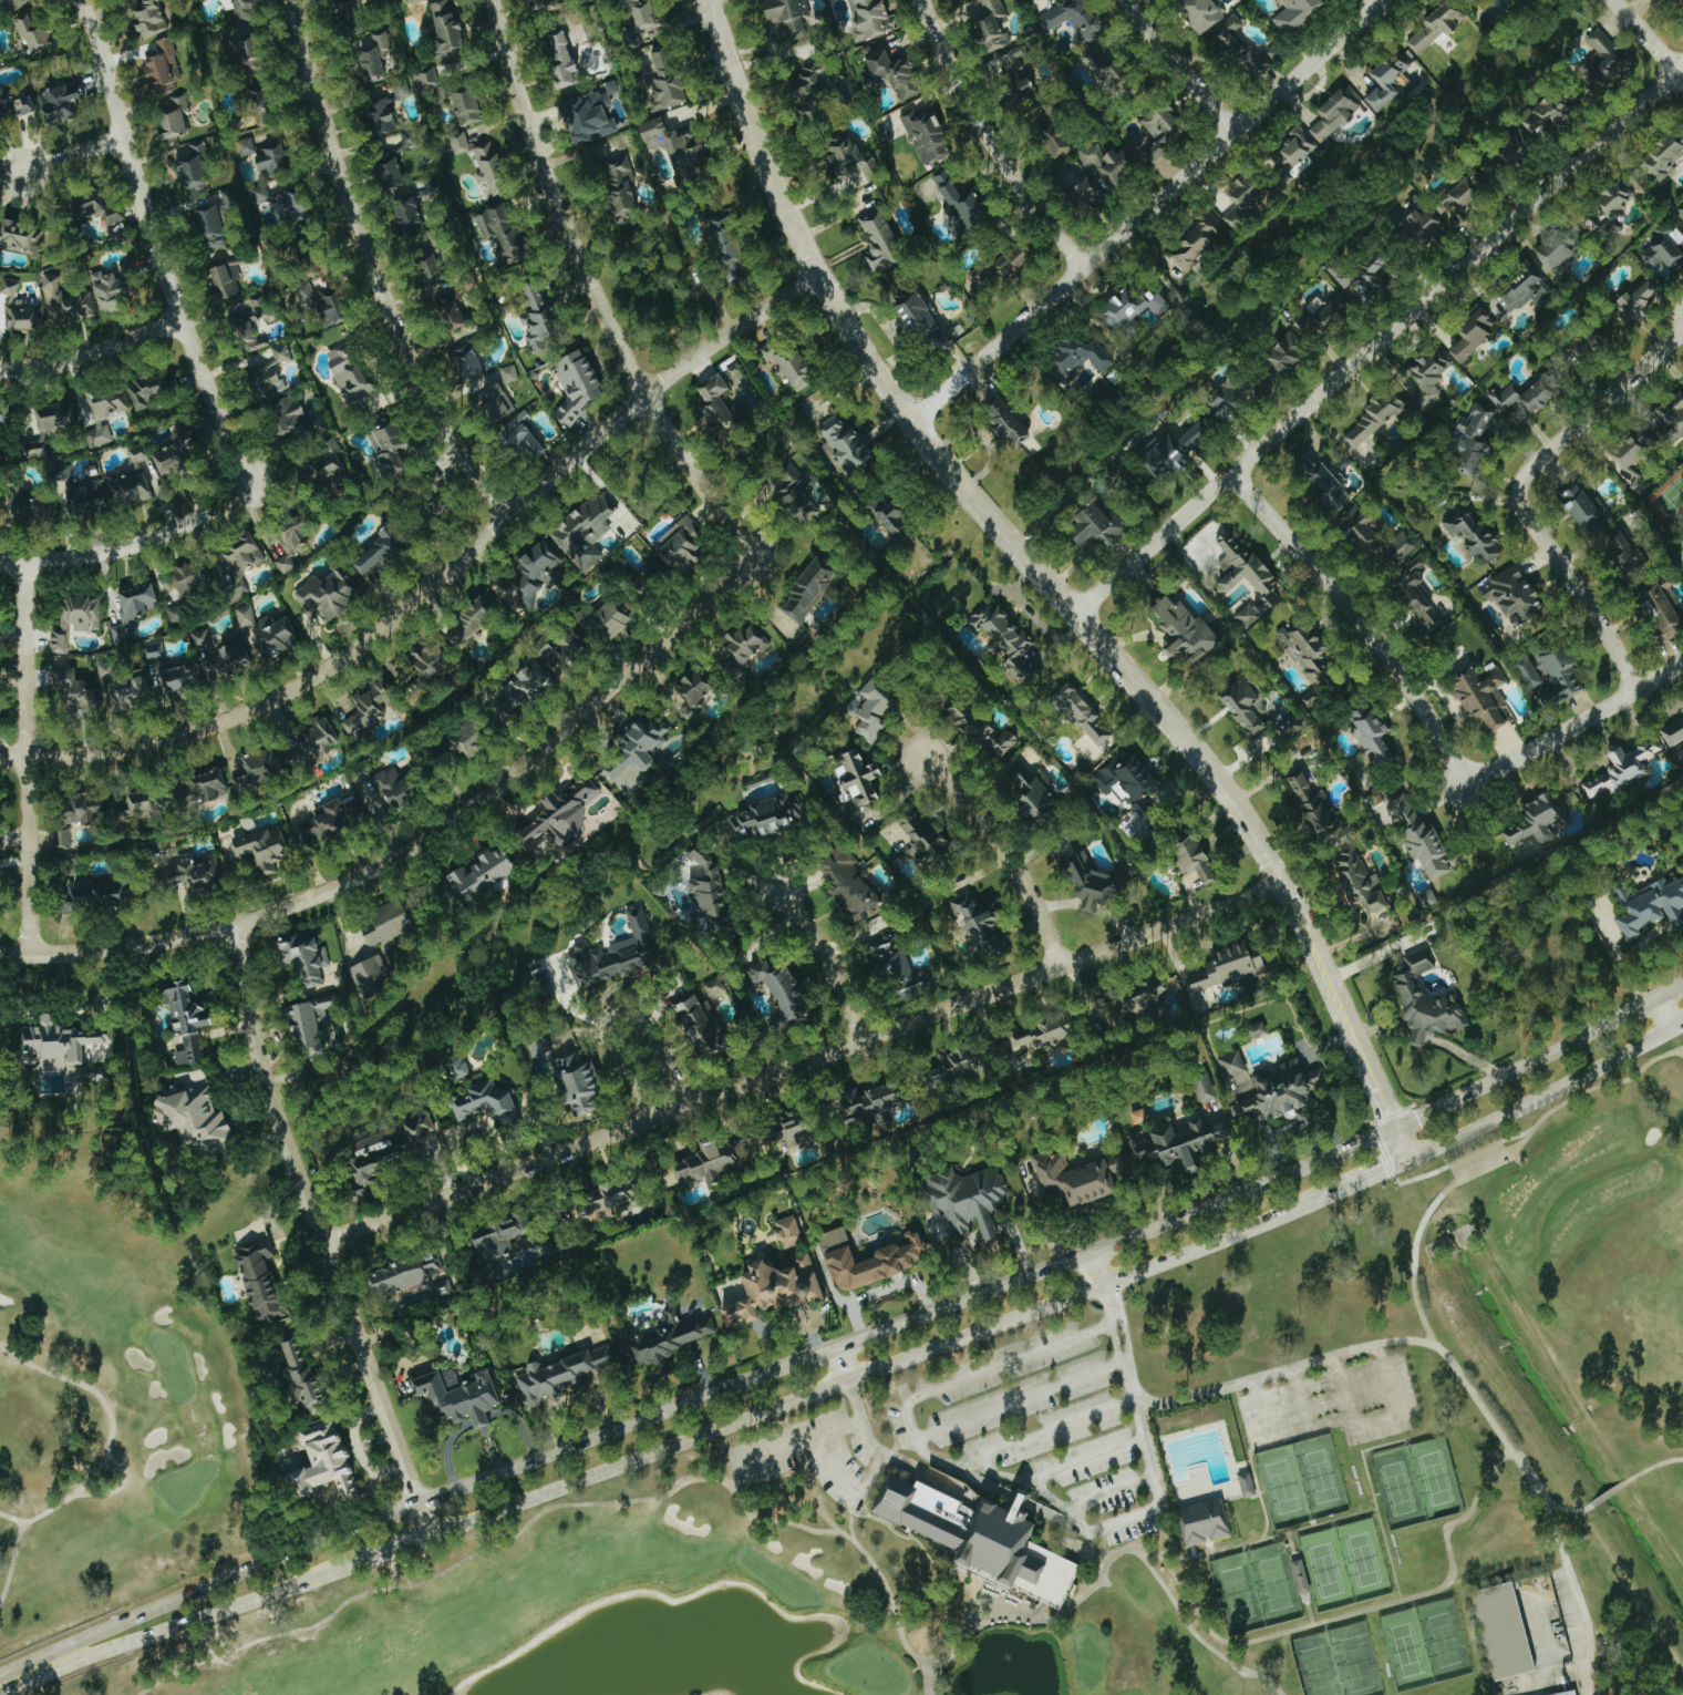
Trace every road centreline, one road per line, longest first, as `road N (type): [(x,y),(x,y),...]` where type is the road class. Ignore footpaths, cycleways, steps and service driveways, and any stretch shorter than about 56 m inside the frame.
road 1 (tertiary): [(1410,1159),(1286,885),(1218,780),(909,420),(860,347),(753,137),(707,0)]
road 2 (secondary): [(1682,983),(1395,1128),(1097,1253),(420,1502)]
road 3 (residential): [(321,1243),(1286,885)]
road 4 (residential): [(817,275),(644,394),(330,670),(196,732),(85,757),(0,758)]
road 5 (secondary): [(432,1534),(1331,1193)]
road 6 (residential): [(756,558),(518,773),(412,850),(306,901),(172,942),(0,957)]
road 7 (residential): [(1077,614),(1682,73)]
road 8 (residential): [(432,1534),(275,1114),(235,925)]
road 9 (residential): [(909,420),(1379,0)]
road 10 (residential): [(756,558),(671,446),(608,326),(530,136),(492,0)]
road 11 (residential): [(506,520),(420,389),(388,315),(350,218),(291,0)]
road 12 (residential): [(252,489),(179,325),(80,0)]
road 13 (residential): [(1635,691),(1517,494),(1524,474),(1682,333)]
road 14 (residential): [(28,957),(24,564)]
road 15 (secondary): [(420,1502),(249,1568),(61,1655)]
road 16 (residential): [(1465,781),(1382,648),(1230,476)]
road 17 (residential): [(1088,259),(997,137),(931,0)]
road 18 (secondary): [(1410,1159),(1682,1023)]
road 19 (secondary): [(61,1655),(124,1644),(348,1565)]
road 20 (residential): [(0,563),(95,556),(166,533),(252,489)]
road 21 (residential): [(1061,966),(1002,851),(923,759)]
road 22 (residential): [(1465,781),(1682,663)]
road 23 (residential): [(179,325),(75,361),(0,368)]
road 24 (residential): [(864,1040),(819,946),(776,883)]
road 25 (residential): [(1241,123),(1138,0)]

